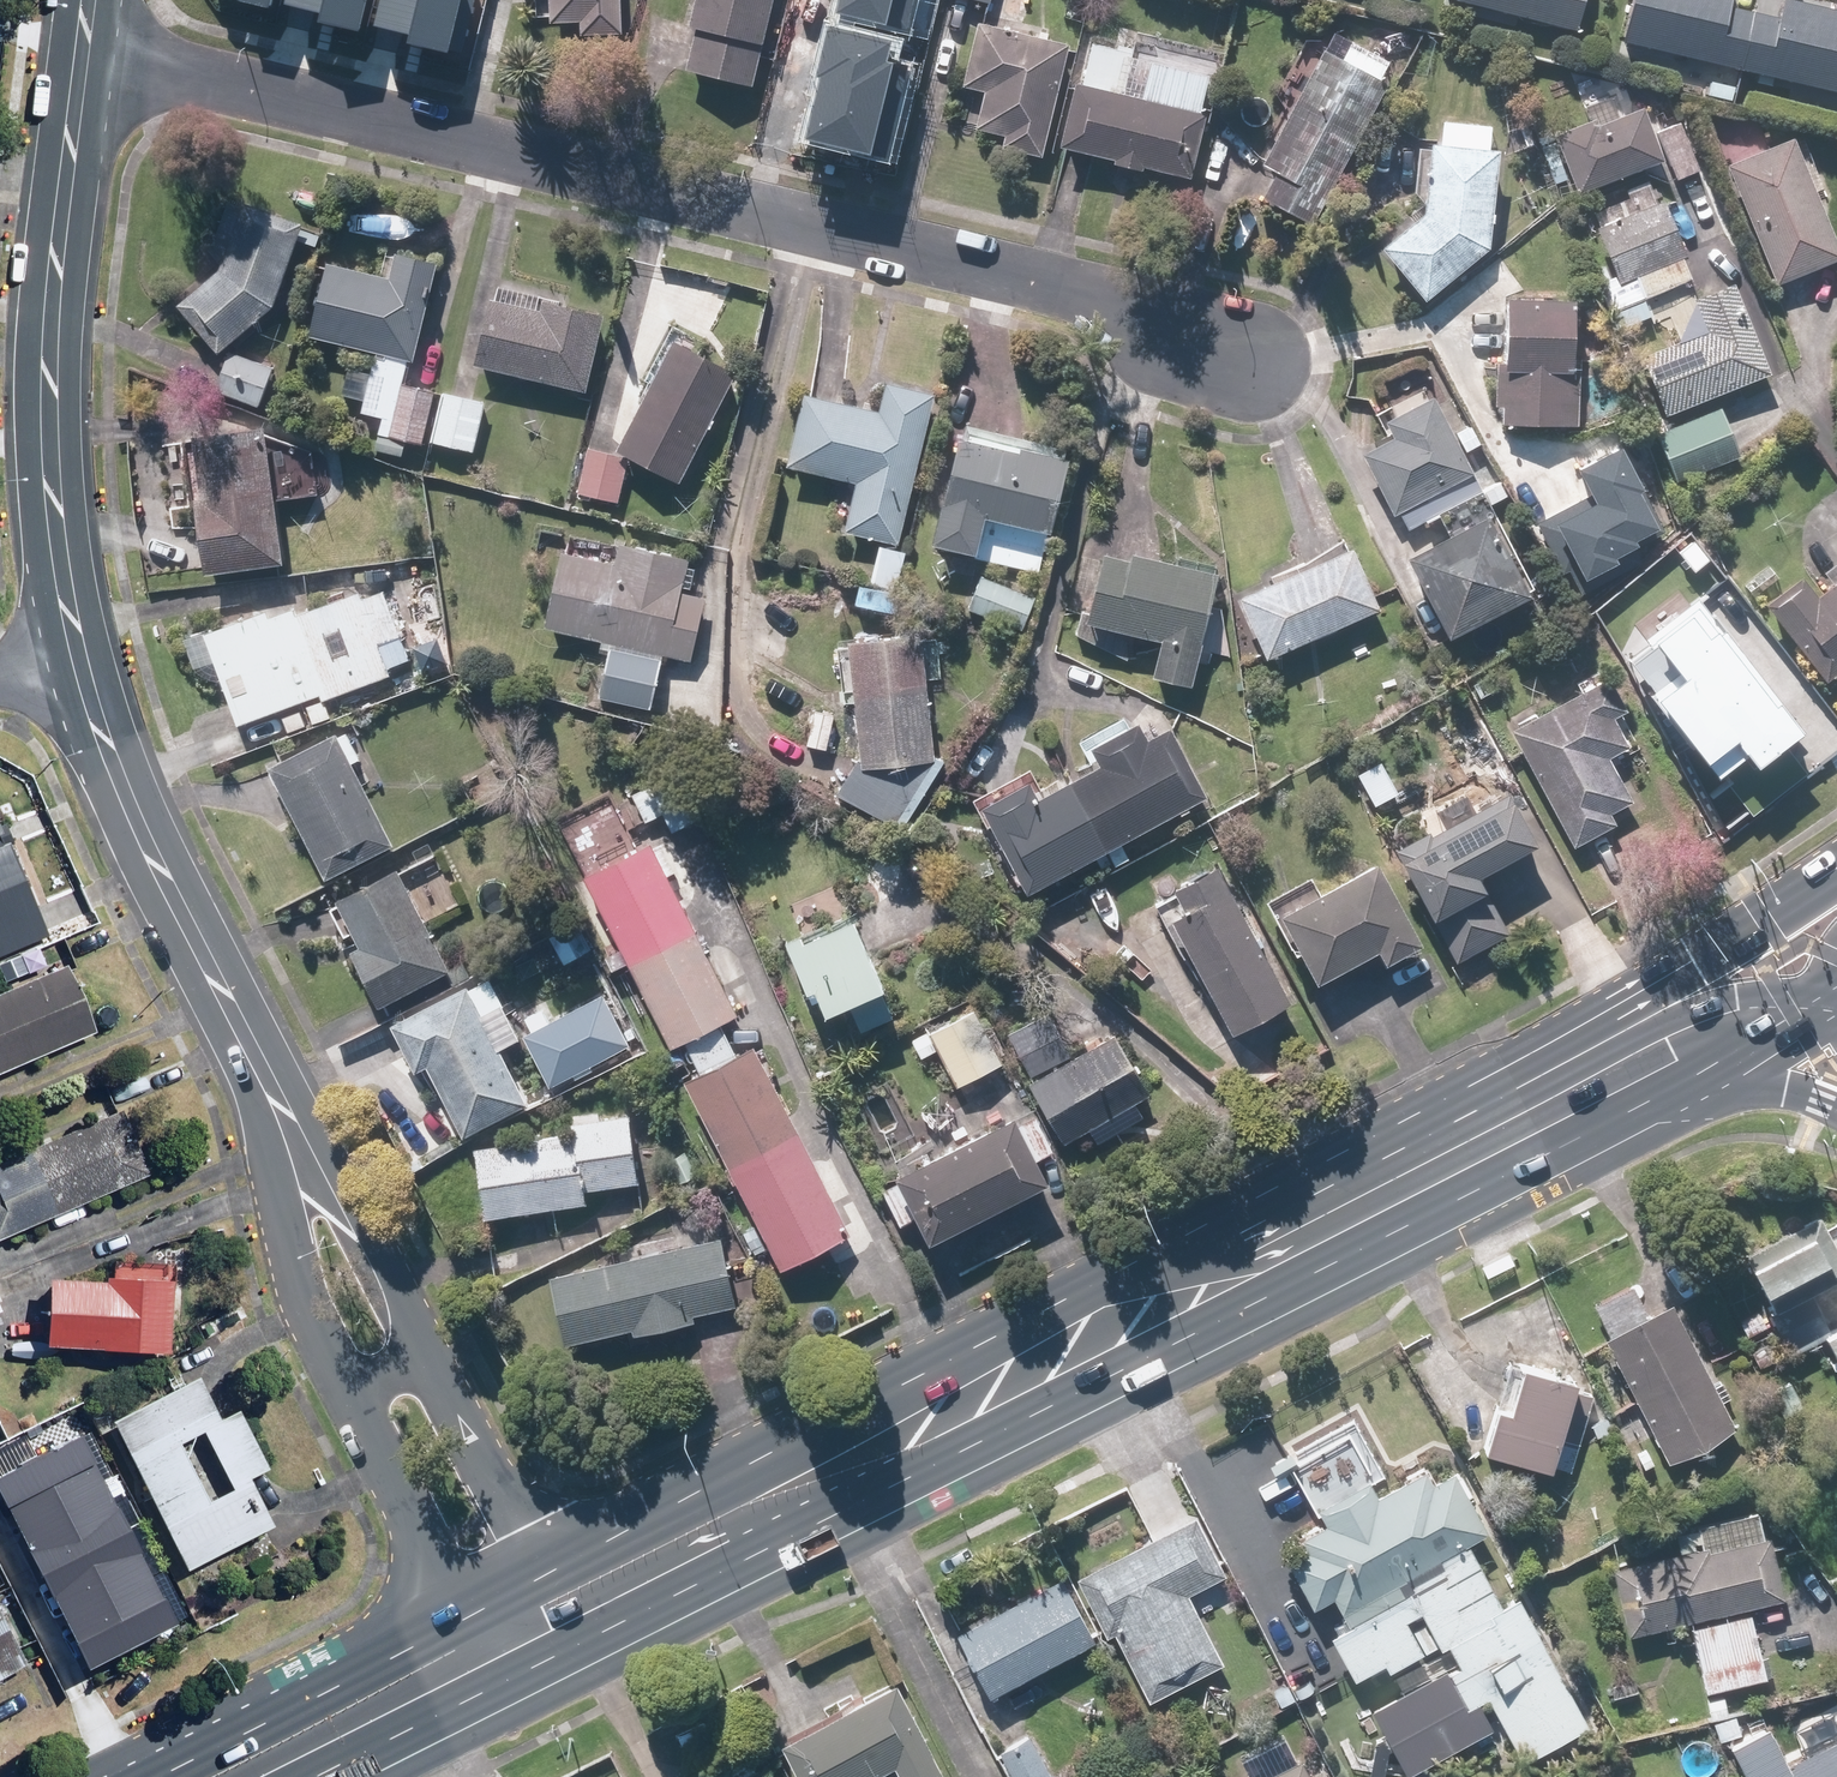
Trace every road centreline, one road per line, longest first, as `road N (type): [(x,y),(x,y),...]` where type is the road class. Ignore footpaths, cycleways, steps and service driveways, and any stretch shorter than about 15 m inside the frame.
road 1 (primary): [(1686,1084),(584,1647)]
road 2 (residential): [(81,51),(1077,290),(1256,355)]
road 3 (primary): [(544,1569),(1513,1067)]
road 4 (tertiary): [(77,650),(53,482),(50,317),(81,51)]
road 5 (tertiary): [(287,1118),(142,843),(77,650)]
road 6 (primary): [(1513,1067),(1836,865)]
road 7 (primary): [(135,1776),(450,1615)]
road 8 (primary): [(1513,1067),(1742,999),(1836,995)]
road 9 (tertiary): [(356,1385),(298,1257),(277,1181),(287,1118)]
road 10 (tertiary): [(287,1118),(352,1192),(425,1350)]
road 11 (tertiary): [(425,1350),(544,1569)]
road 12 (tertiary): [(450,1615),(356,1385)]
road 13 (primary): [(490,1695),(327,1776)]
road 14 (primary): [(1836,997),(1686,1084)]
road 15 (primary): [(1836,1106),(1782,1084),(1686,1084)]

